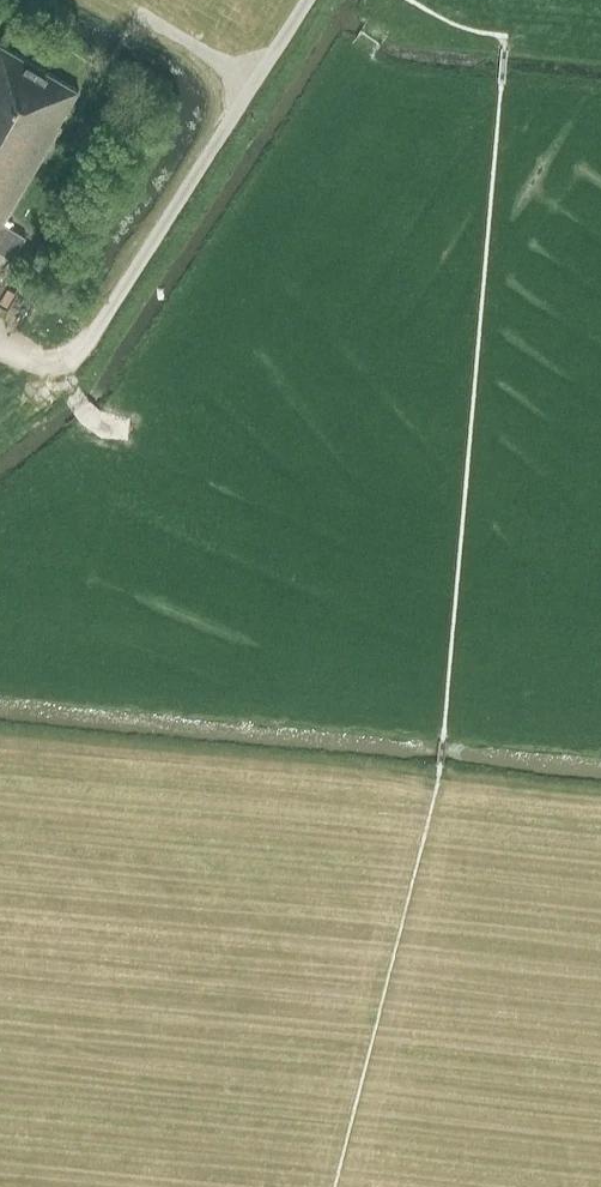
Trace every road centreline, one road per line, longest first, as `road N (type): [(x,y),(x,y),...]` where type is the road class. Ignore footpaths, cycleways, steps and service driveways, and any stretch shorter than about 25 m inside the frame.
road 1 (unclassified): [(74,365),(308,0)]

